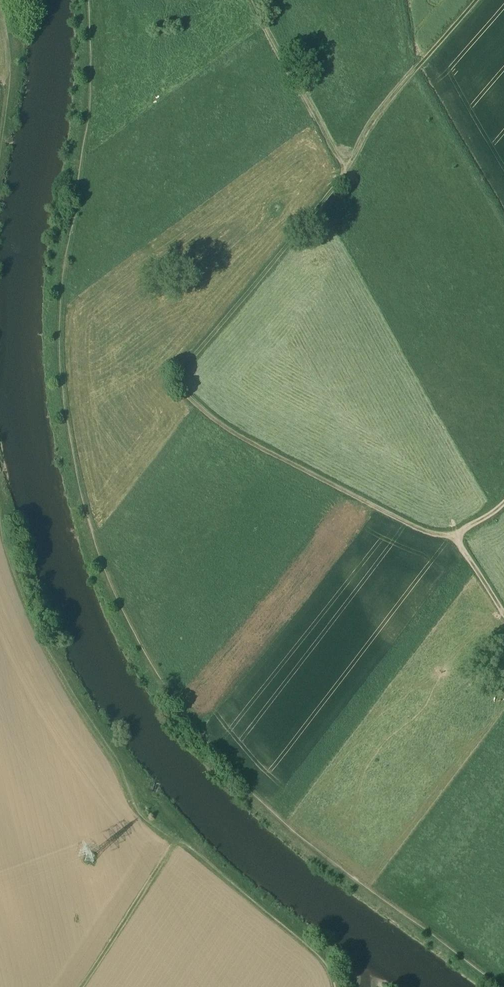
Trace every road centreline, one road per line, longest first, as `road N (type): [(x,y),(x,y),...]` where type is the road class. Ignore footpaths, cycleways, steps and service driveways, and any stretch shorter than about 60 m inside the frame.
road 1 (track): [(481,0),(380,119),(343,184),(185,382),(193,399),(271,453),(424,531),(455,535)]
road 2 (track): [(259,0),(351,173)]
road 3 (track): [(94,986),(189,846)]
road 4 (track): [(503,503),(455,535),(503,610)]

